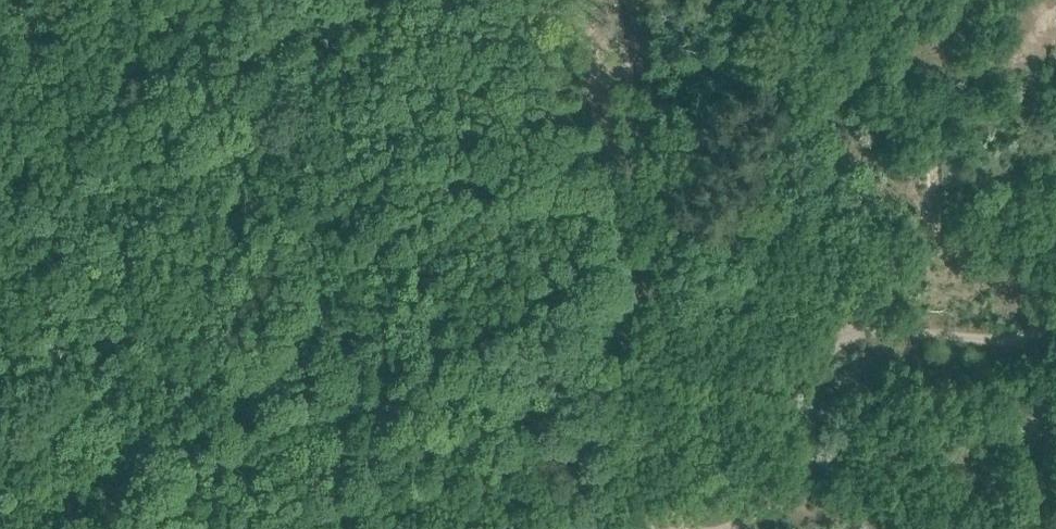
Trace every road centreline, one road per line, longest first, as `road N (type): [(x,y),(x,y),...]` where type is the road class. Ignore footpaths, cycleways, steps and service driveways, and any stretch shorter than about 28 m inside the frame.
road 1 (track): [(593,0),(680,528)]

